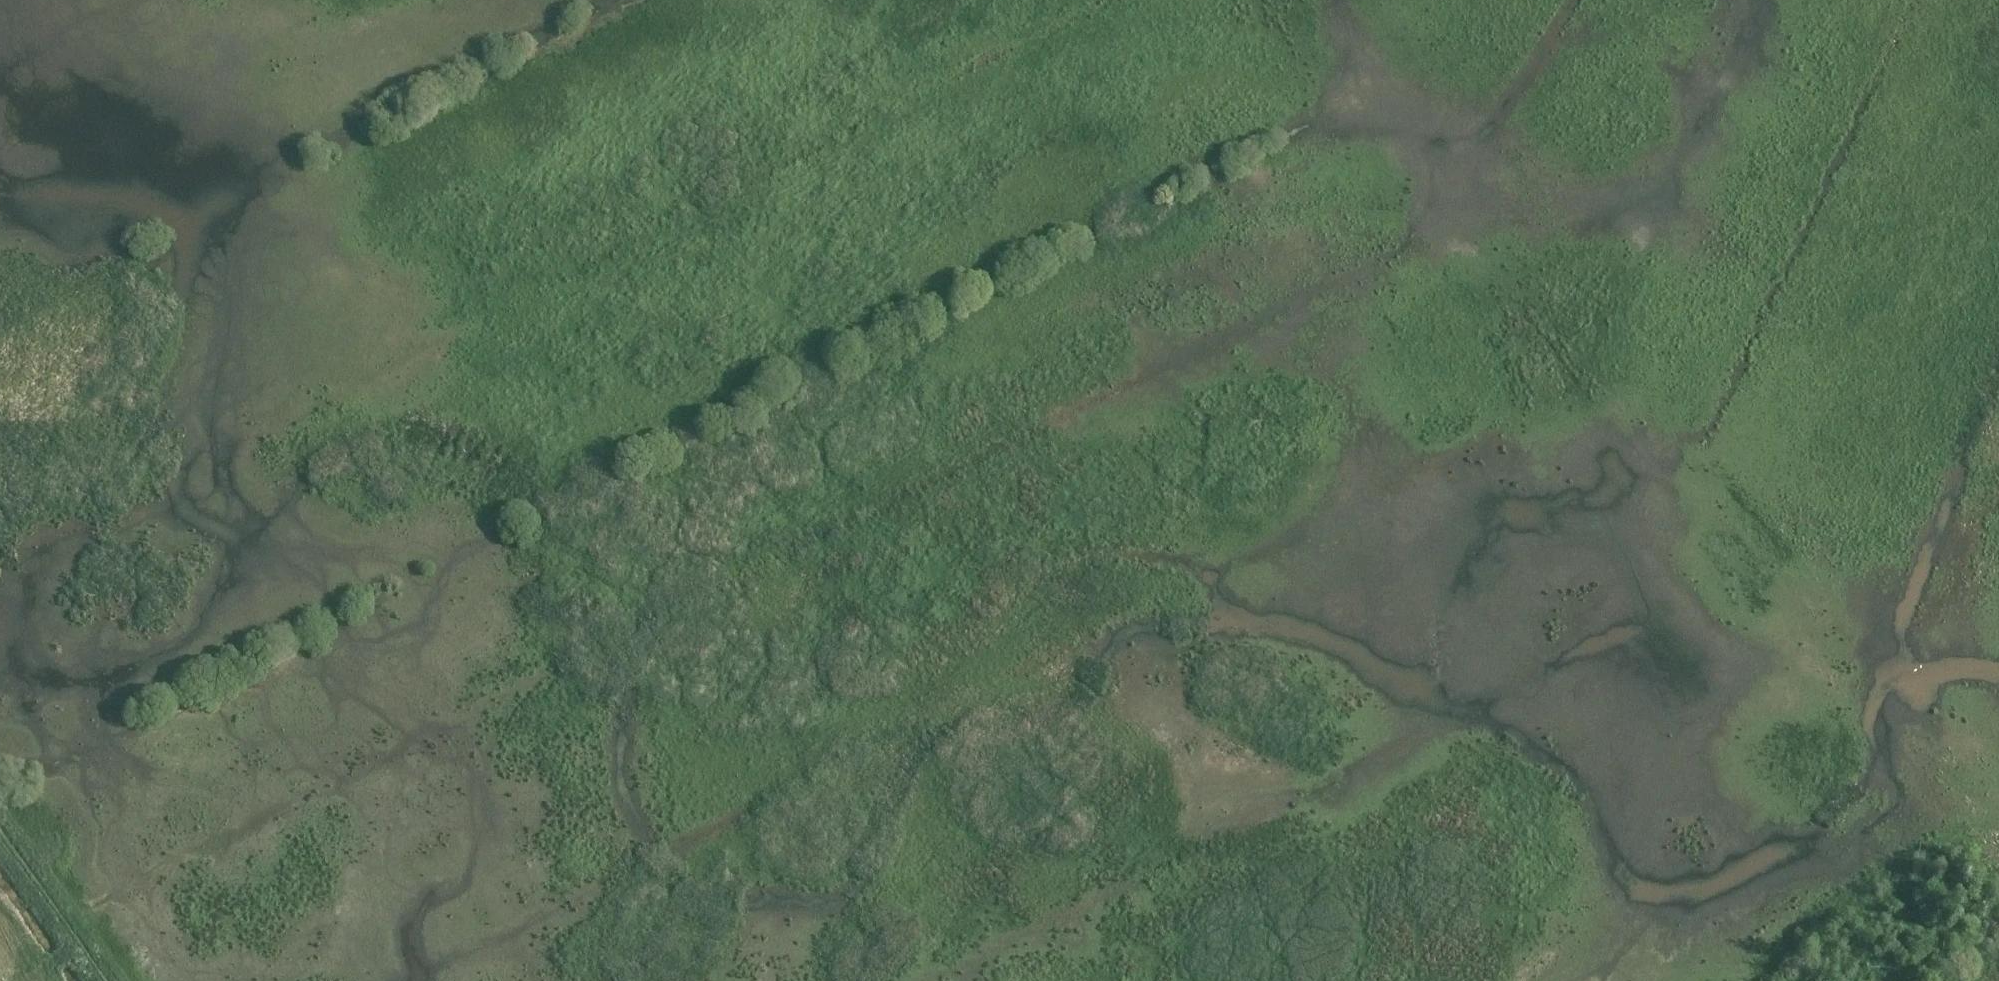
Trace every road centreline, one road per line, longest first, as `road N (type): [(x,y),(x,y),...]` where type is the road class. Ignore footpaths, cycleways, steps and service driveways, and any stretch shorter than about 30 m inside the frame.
road 1 (track): [(0,834),(103,980)]

